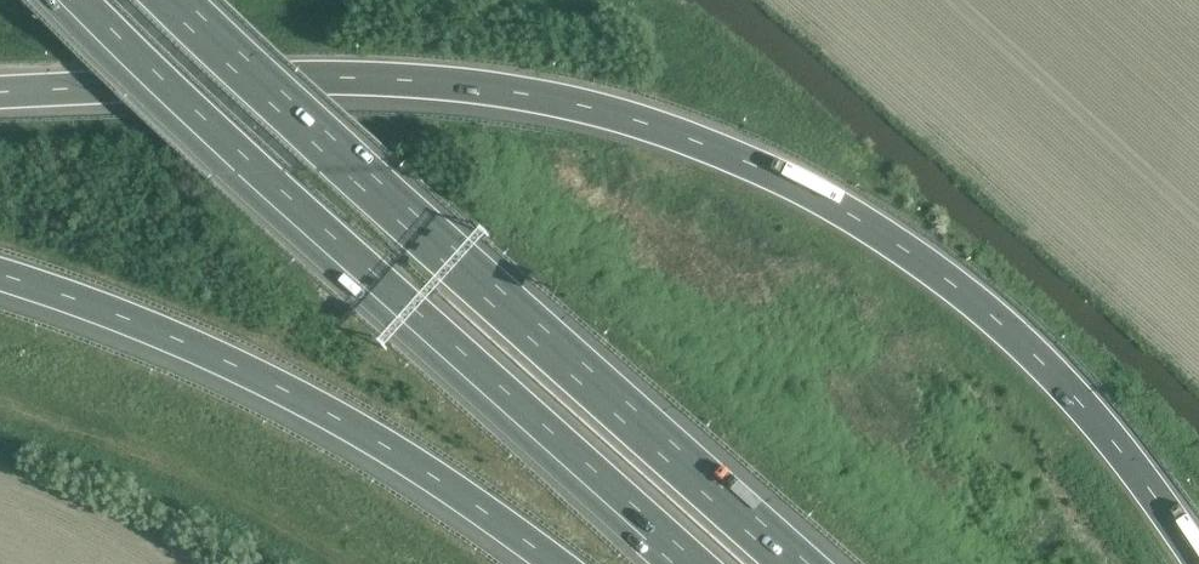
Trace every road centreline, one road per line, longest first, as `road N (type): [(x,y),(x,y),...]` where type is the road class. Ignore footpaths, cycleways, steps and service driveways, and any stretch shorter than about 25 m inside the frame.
road 1 (motorway): [(1198,561),(1072,394),(993,318),(808,191),(689,138),(601,109),(416,79),(321,75),(0,93)]
road 2 (motorway): [(802,563),(356,172),(174,0)]
road 3 (motorway): [(69,0),(247,172),(685,563)]
road 4 (motorway): [(0,274),(216,356),(323,411),(425,470),(556,563)]

